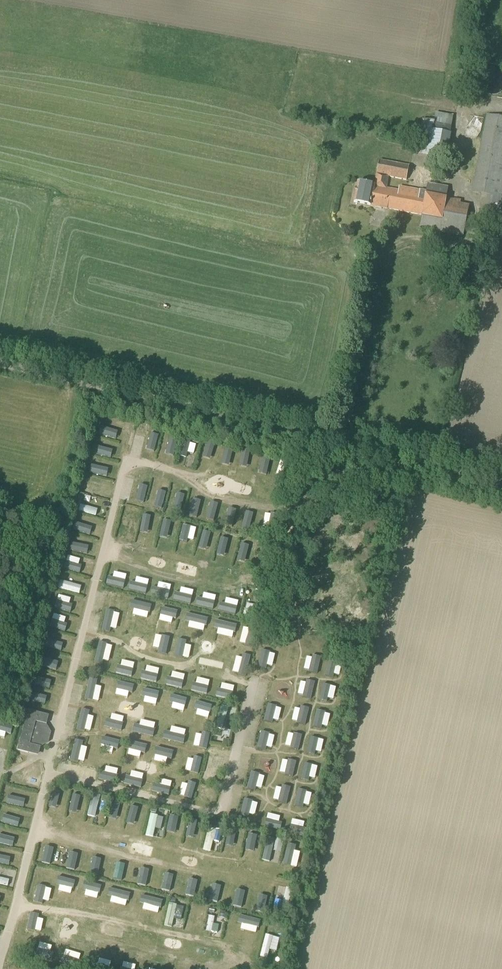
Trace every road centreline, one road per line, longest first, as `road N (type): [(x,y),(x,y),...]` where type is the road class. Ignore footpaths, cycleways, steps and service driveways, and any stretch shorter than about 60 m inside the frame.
road 1 (unclassified): [(501,480),(0,363)]

